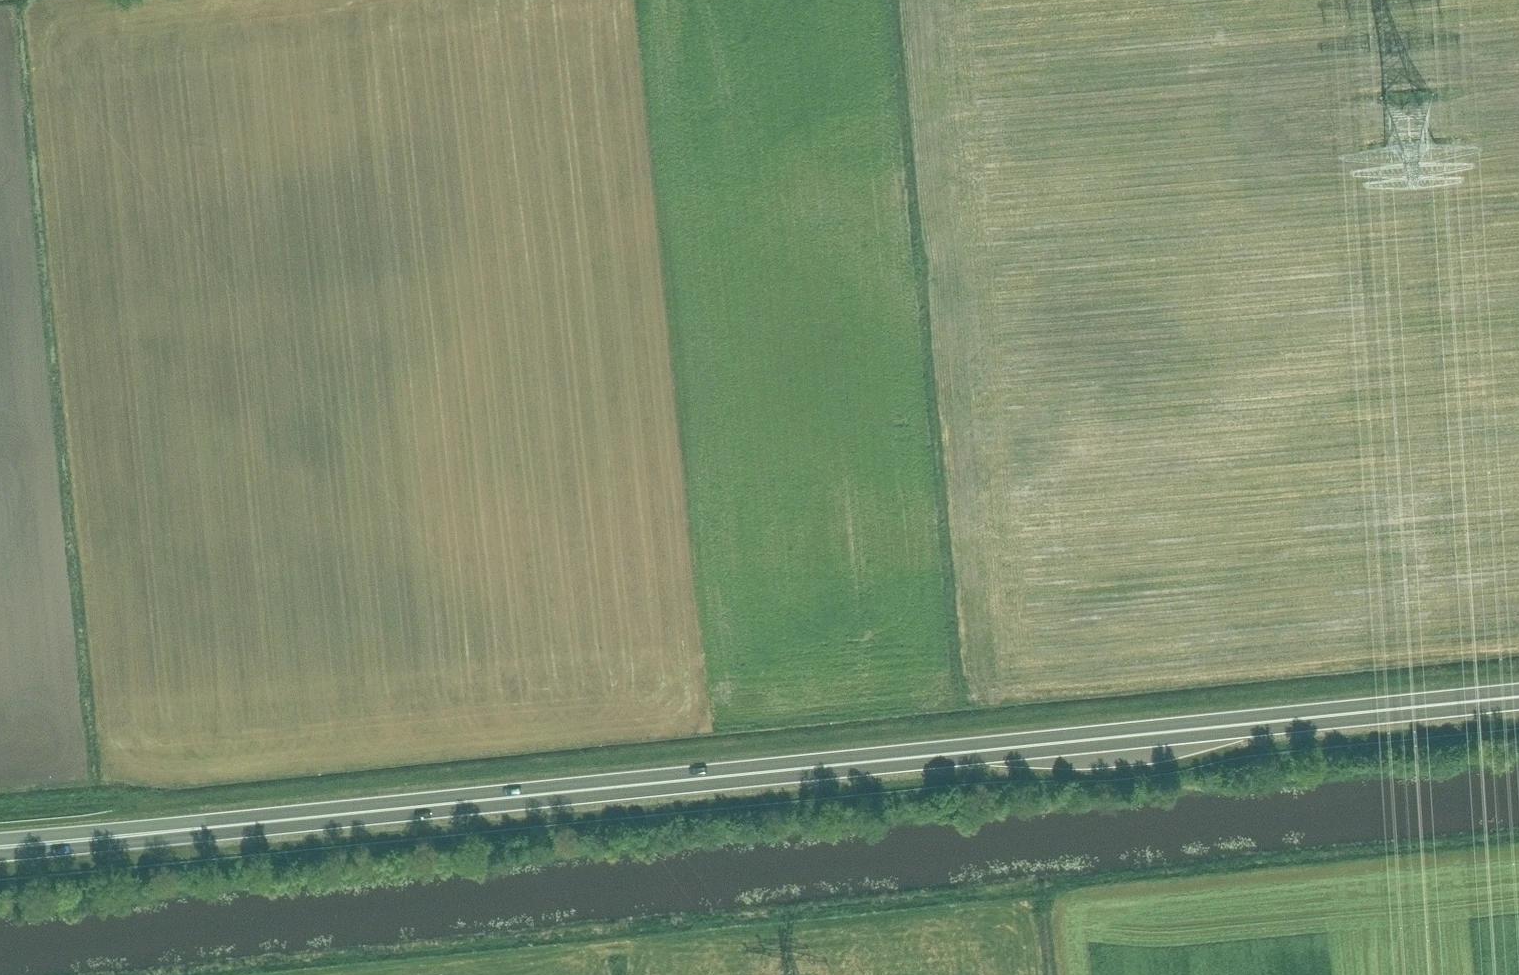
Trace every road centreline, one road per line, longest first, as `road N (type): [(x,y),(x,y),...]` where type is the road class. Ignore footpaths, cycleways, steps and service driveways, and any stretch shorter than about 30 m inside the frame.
road 1 (trunk): [(0,844),(1518,697)]

